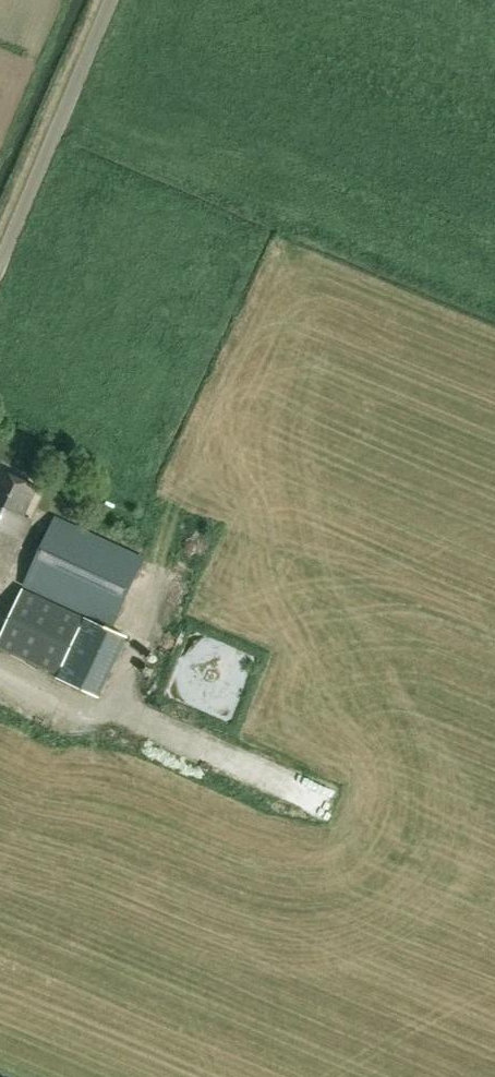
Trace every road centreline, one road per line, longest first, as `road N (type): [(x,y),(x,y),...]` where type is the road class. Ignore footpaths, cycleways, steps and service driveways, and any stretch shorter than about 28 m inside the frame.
road 1 (unclassified): [(0,262),(110,0)]

